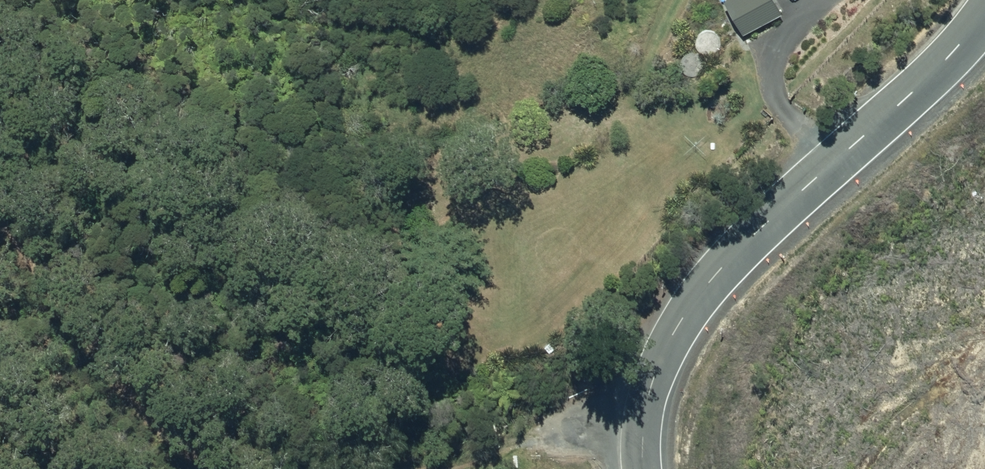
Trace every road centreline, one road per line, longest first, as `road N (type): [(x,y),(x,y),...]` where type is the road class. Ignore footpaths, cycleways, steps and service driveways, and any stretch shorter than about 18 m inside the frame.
road 1 (tertiary): [(984,15),(941,68),(707,284),(646,398),(640,468)]
road 2 (track): [(0,218),(96,342),(187,436),(238,468)]
road 3 (track): [(401,468),(547,436),(639,433)]

